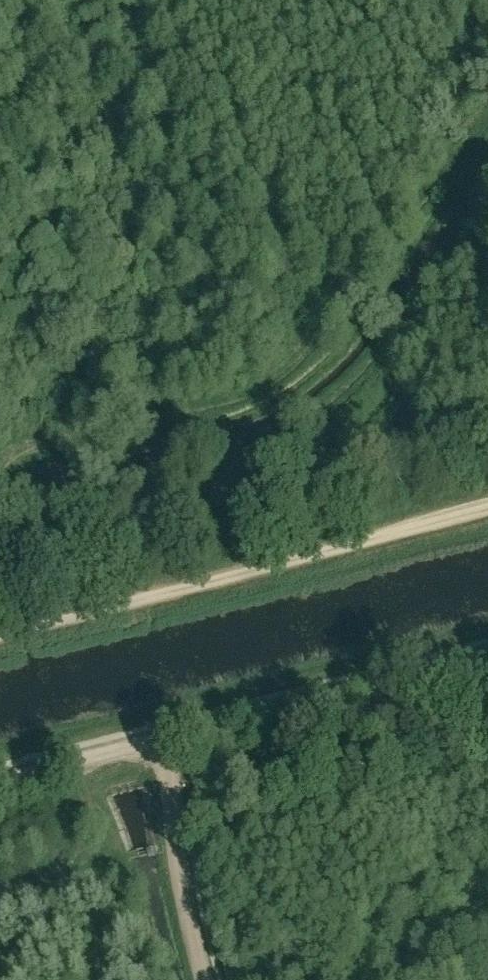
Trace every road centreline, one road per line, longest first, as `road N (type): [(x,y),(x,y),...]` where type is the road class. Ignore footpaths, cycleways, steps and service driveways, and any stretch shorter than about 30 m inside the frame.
road 1 (track): [(487,507),(38,625)]
road 2 (track): [(165,739),(487,656)]
road 3 (track): [(196,979),(168,869),(152,742),(165,739)]
road 4 (unclassified): [(0,781),(152,742)]

